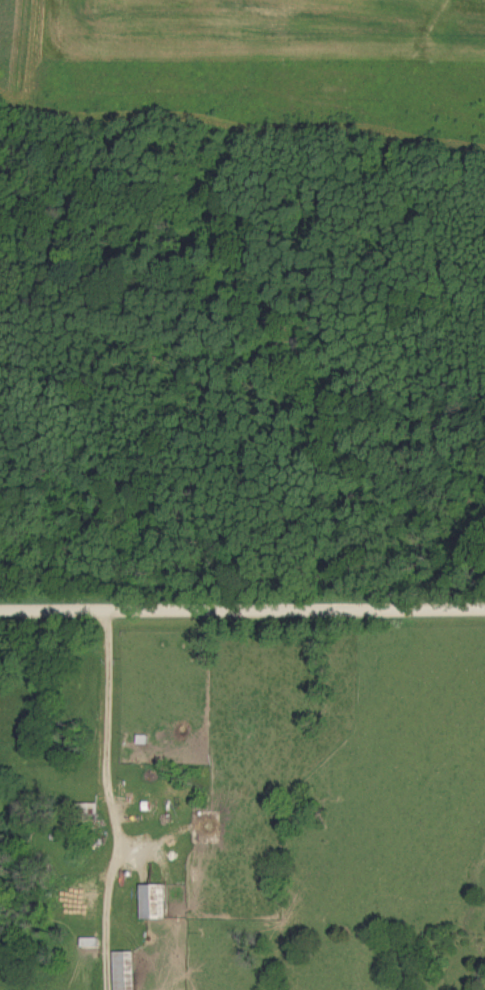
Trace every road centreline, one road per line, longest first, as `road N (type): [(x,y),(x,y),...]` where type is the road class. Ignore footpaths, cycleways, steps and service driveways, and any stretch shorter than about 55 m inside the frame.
road 1 (residential): [(0,608),(484,610)]

